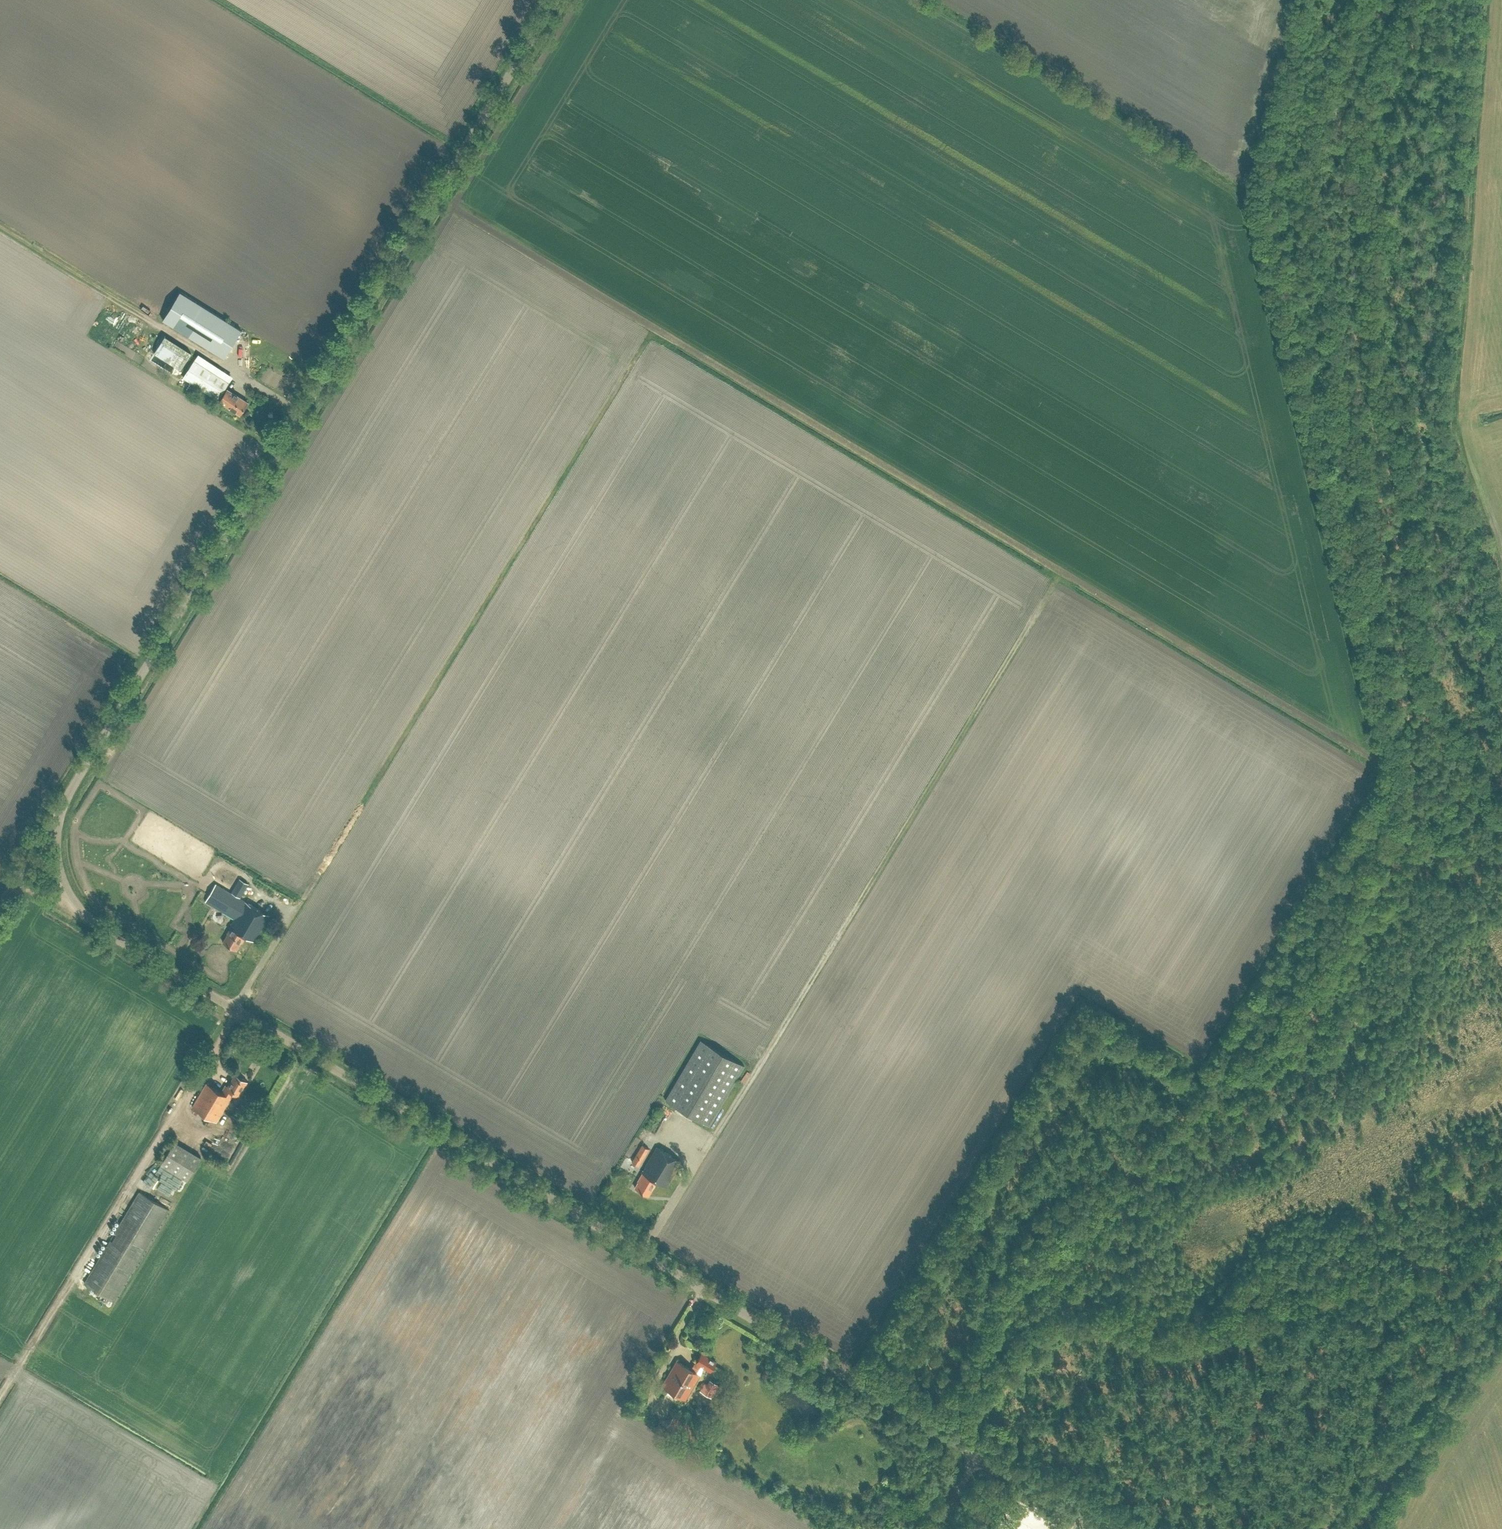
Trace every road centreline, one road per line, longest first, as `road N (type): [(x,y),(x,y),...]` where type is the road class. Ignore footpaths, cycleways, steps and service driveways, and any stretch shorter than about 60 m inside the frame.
road 1 (tertiary): [(982,1450),(86,918),(57,859),(55,819),(71,788),(554,0)]
road 2 (track): [(0,230),(144,318)]
road 3 (tertiary): [(1111,1528),(982,1450)]

